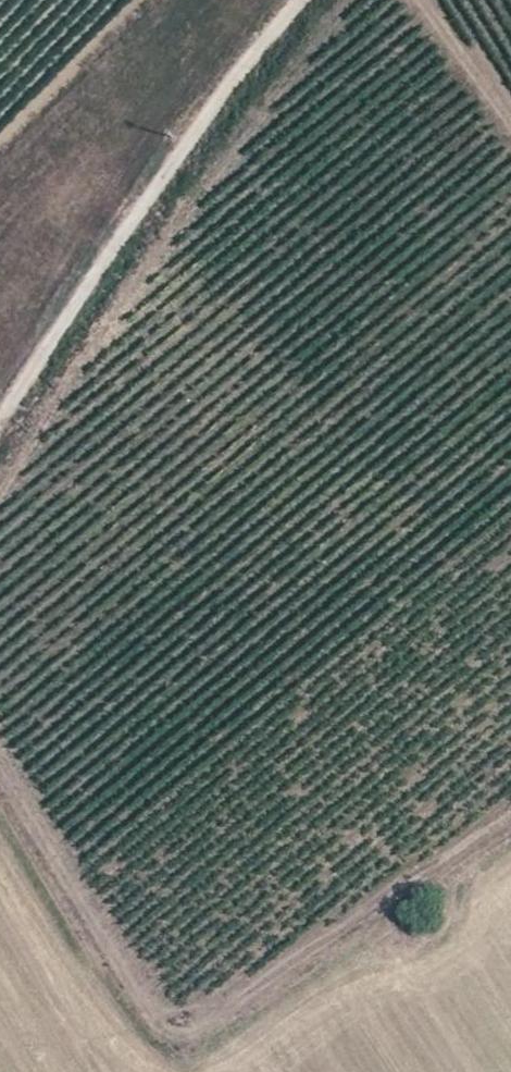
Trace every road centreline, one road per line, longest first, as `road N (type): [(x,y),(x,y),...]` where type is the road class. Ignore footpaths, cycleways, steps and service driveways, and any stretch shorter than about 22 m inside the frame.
road 1 (track): [(0,416),(300,0)]

